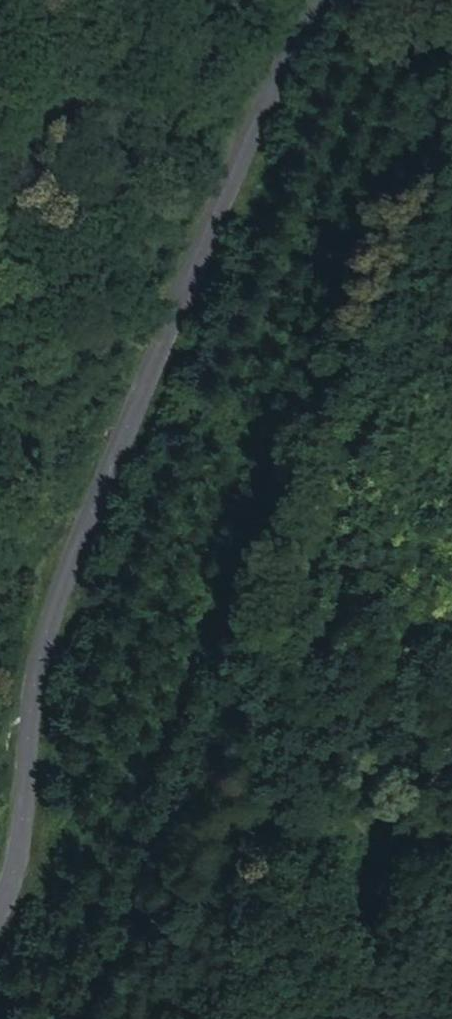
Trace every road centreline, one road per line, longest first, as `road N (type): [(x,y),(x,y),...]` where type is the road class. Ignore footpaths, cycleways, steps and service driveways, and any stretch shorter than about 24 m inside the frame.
road 1 (tertiary): [(0,930),(62,598),(316,0)]
road 2 (track): [(451,144),(350,369),(279,650),(299,740),(332,795),(391,856)]
road 3 (track): [(297,1018),(362,924),(391,856),(451,820)]

